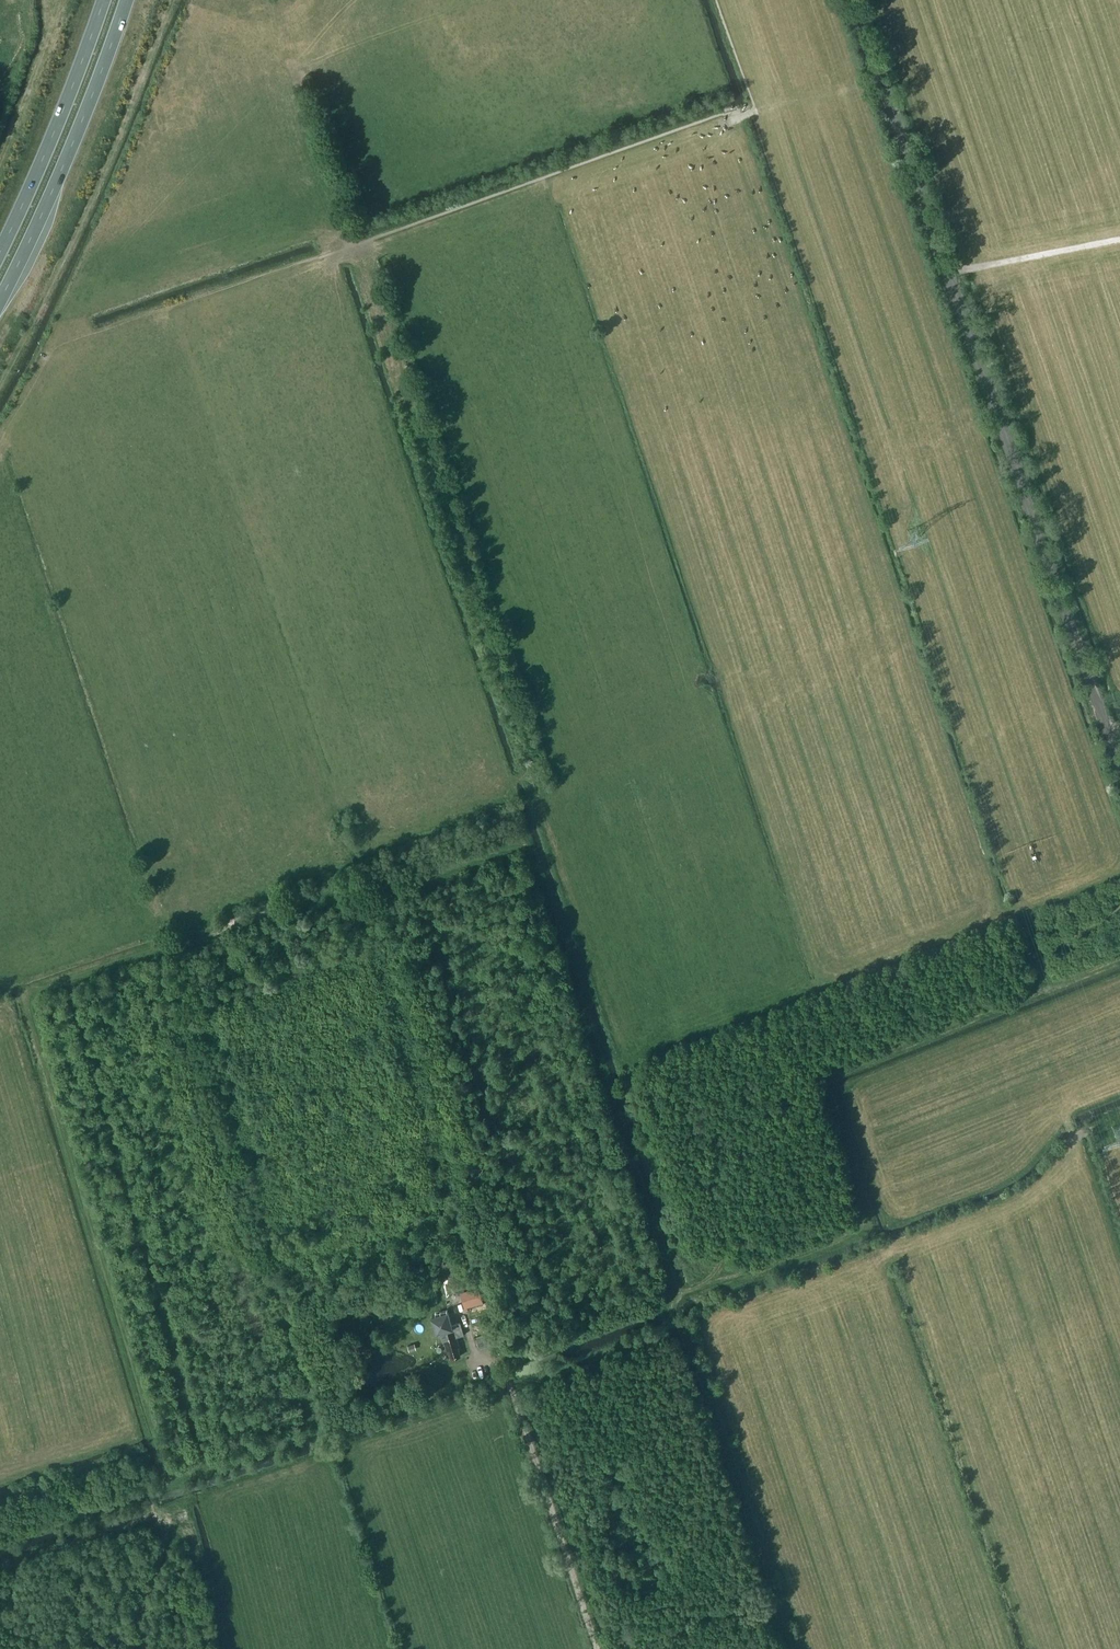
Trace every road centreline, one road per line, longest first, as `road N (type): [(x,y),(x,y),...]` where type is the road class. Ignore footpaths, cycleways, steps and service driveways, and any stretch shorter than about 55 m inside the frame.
road 1 (track): [(850,0),(1119,772)]
road 2 (trunk): [(0,299),(127,0)]
road 3 (track): [(599,1648),(509,1382),(476,1354)]
road 4 (trunk): [(104,0),(0,253)]

